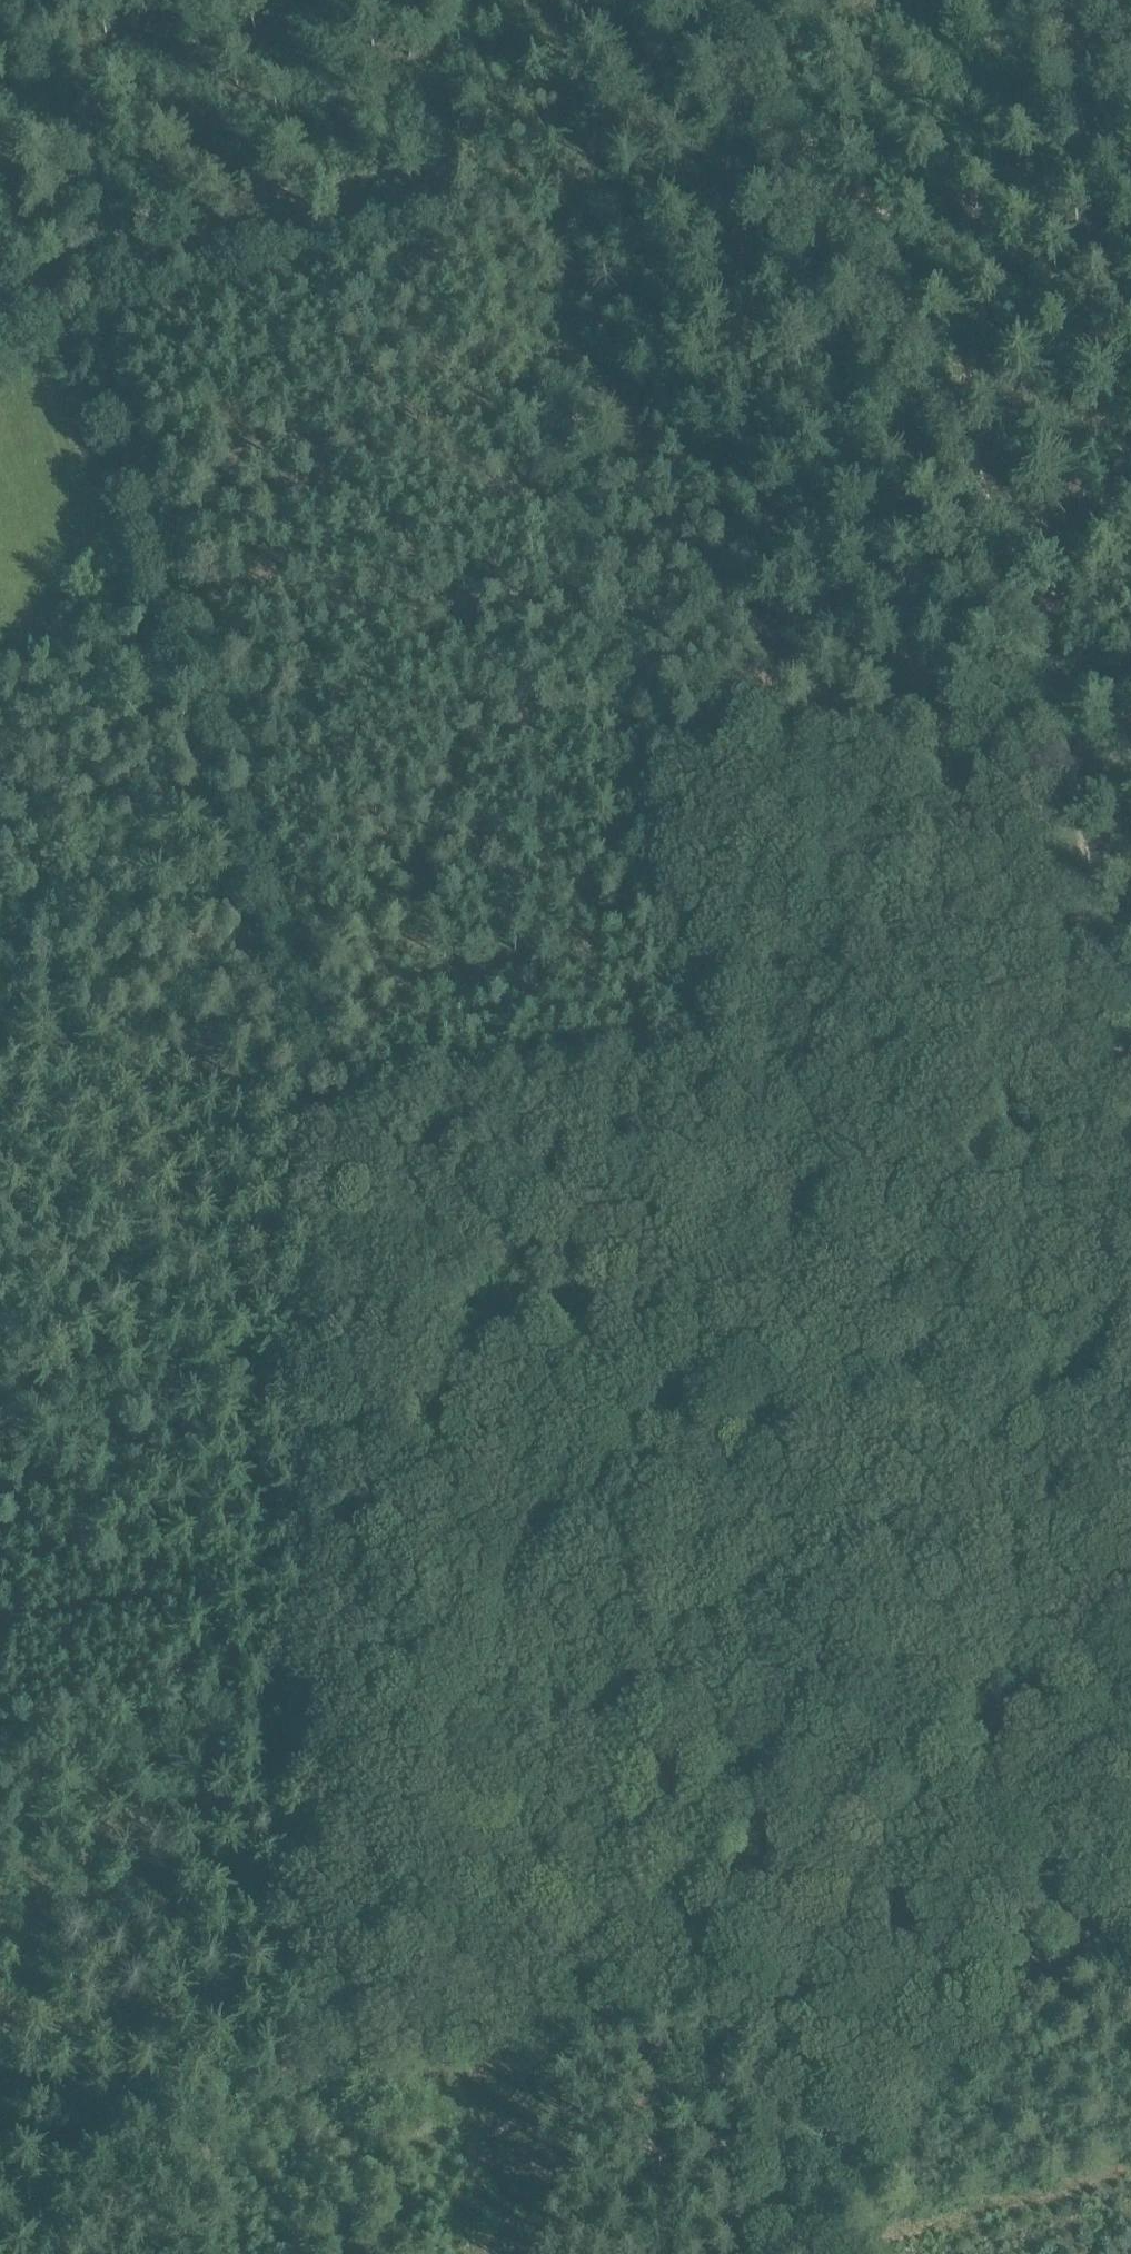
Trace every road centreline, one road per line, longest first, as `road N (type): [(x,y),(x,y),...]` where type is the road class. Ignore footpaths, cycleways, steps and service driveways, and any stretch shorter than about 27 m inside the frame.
road 1 (track): [(1130,1011),(992,409),(818,153),(768,0)]
road 2 (track): [(1130,1933),(928,2119),(805,2253)]

